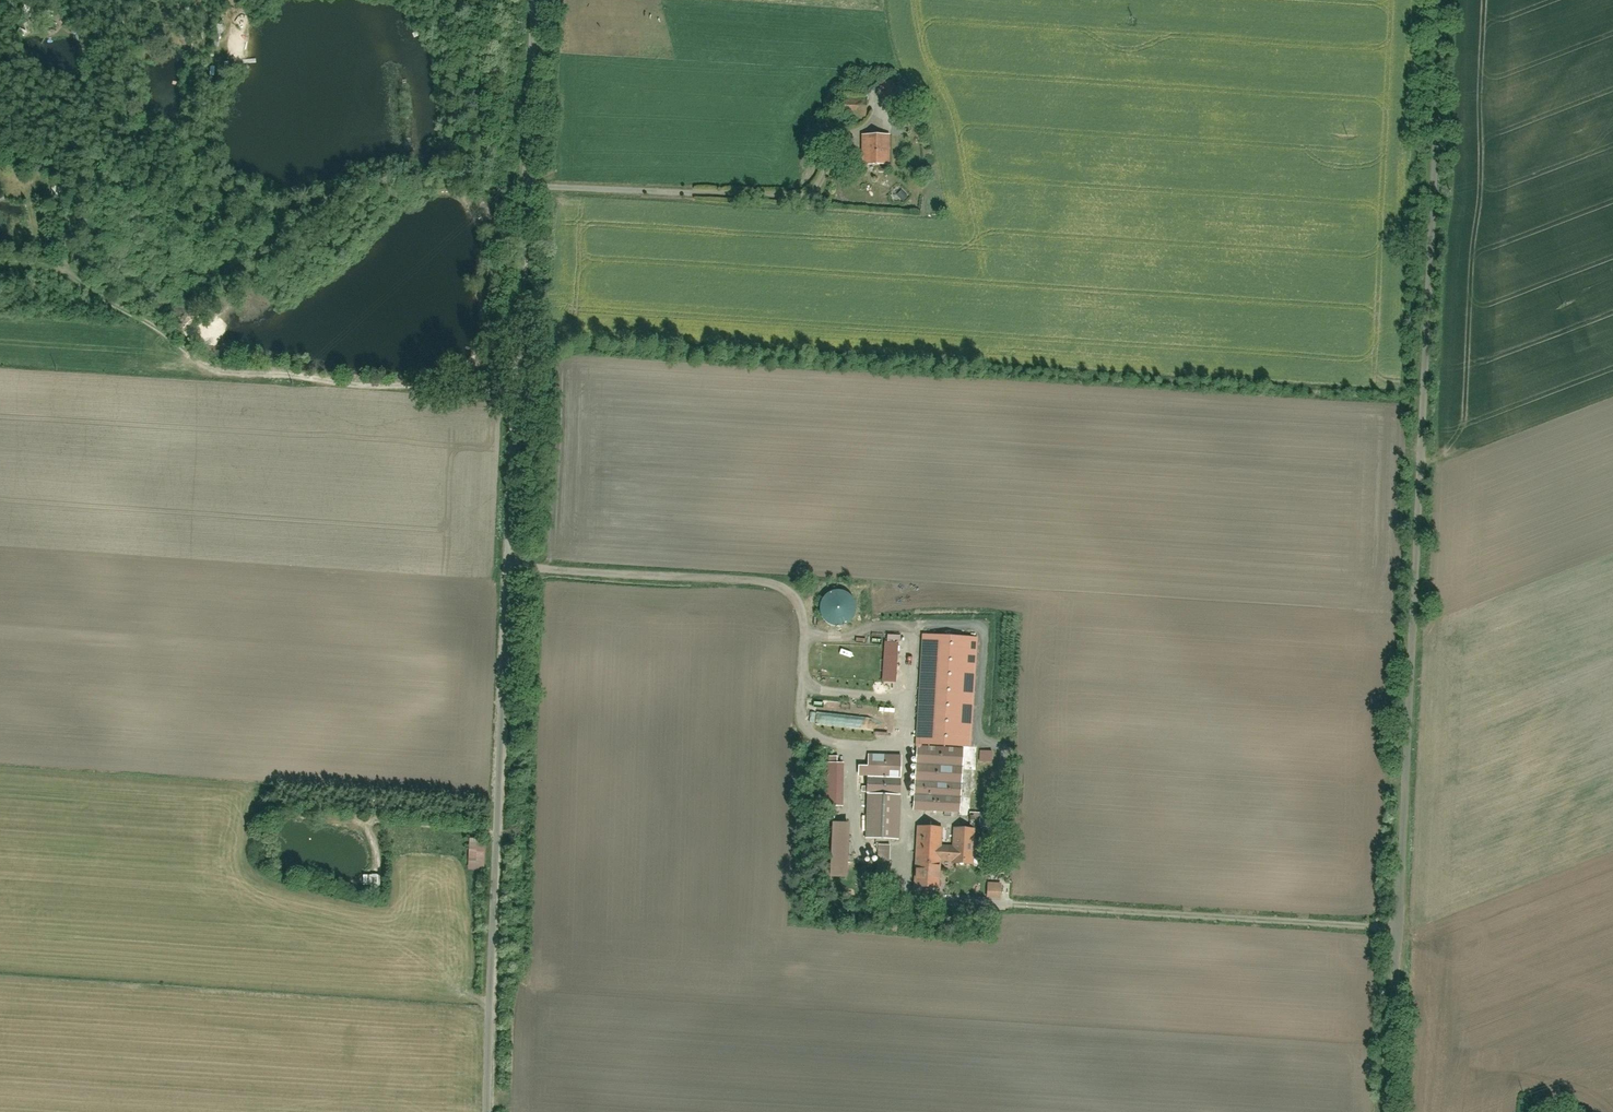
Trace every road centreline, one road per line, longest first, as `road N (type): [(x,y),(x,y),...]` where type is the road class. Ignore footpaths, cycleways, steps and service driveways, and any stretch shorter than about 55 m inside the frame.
road 1 (residential): [(1386,1111),(1443,0)]
road 2 (residential): [(489,1111),(545,0)]

